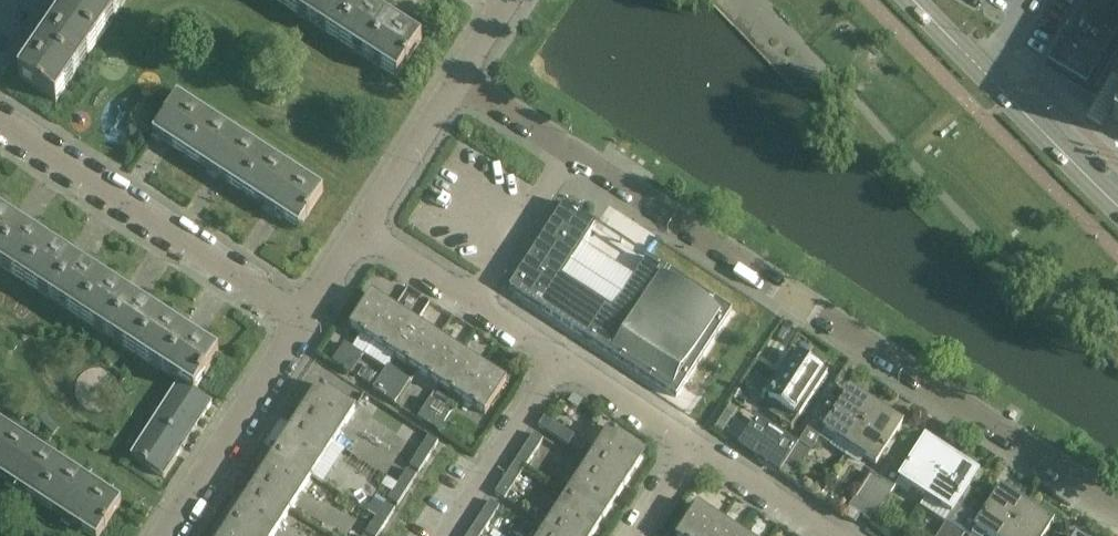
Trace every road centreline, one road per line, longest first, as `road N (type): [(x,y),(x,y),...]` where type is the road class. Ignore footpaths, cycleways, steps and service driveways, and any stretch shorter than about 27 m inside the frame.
road 1 (residential): [(1117,507),(458,81)]
road 2 (residential): [(694,446),(361,230)]
road 3 (residential): [(304,319),(0,122)]
road 4 (tertiary): [(1117,207),(911,0)]
road 5 (residential): [(164,535),(304,319)]
road 6 (residential): [(361,230),(458,81)]
road 7 (residential): [(831,535),(694,446)]

